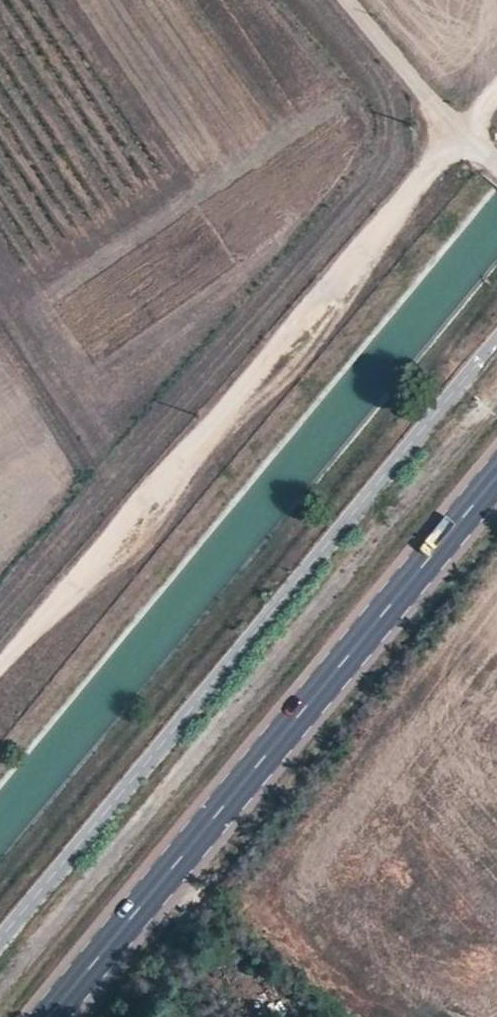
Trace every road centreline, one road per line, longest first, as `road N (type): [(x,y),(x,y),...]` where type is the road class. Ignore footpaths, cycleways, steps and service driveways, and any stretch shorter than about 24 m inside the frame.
road 1 (track): [(496,94),(387,230),(0,664)]
road 2 (secondary): [(40,1016),(496,468)]
road 3 (unclassified): [(496,166),(421,91),(349,0)]

